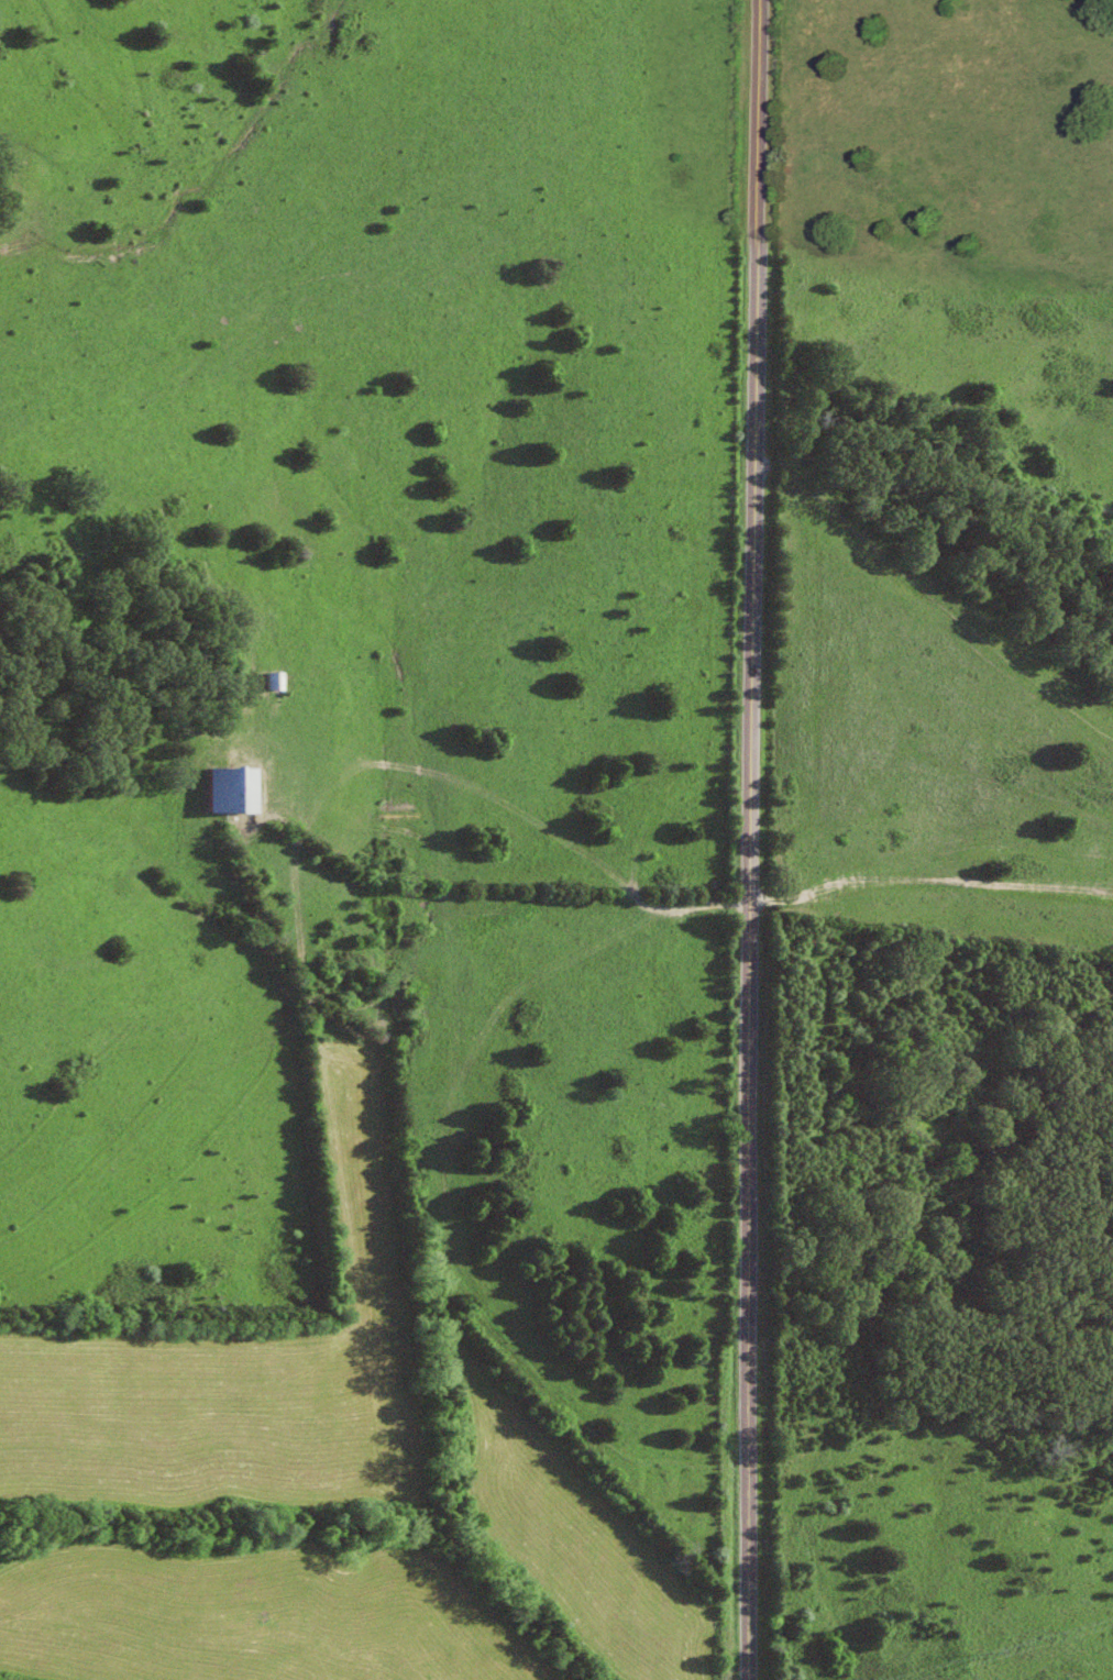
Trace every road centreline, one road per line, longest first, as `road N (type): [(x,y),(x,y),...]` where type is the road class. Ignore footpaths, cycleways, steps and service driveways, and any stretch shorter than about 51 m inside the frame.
road 1 (tertiary): [(753,1679),(762,0)]
road 2 (residential): [(1112,899),(985,884),(922,884),(753,906),(371,892),(318,883),(260,831),(260,777)]

